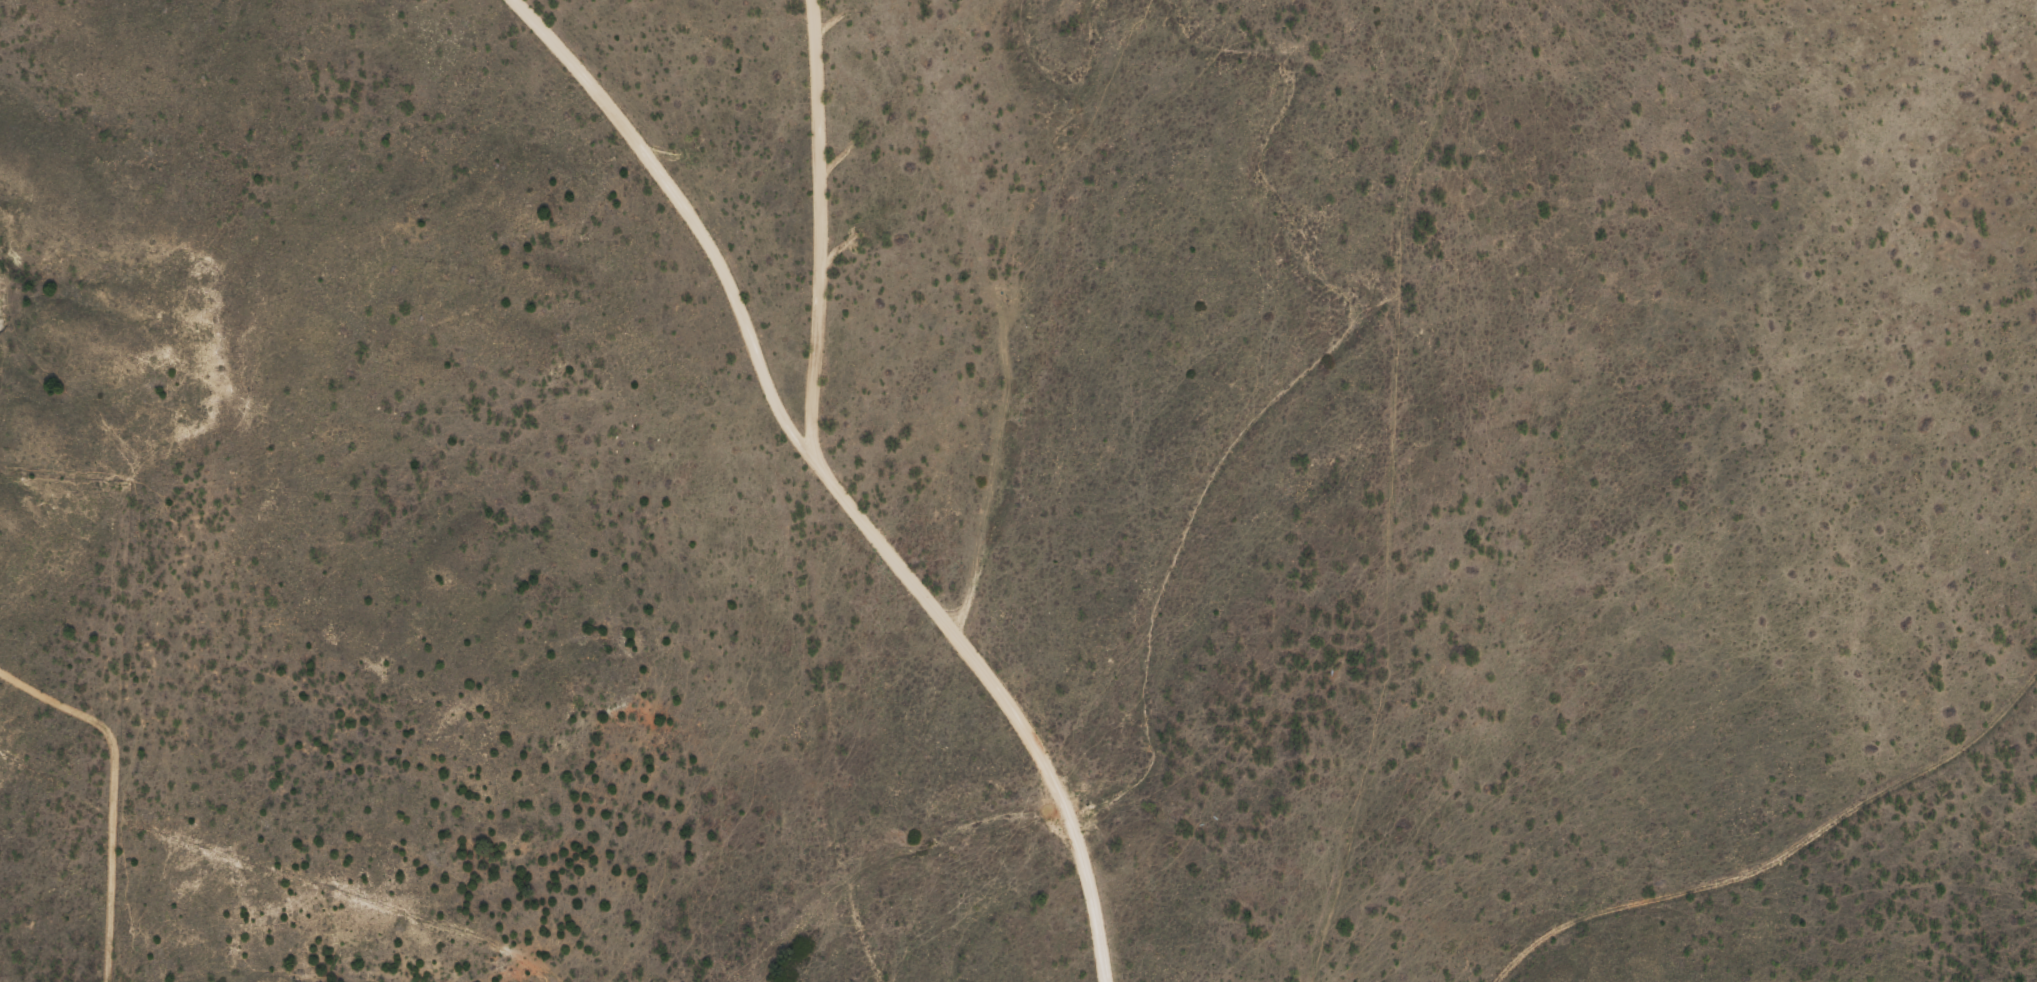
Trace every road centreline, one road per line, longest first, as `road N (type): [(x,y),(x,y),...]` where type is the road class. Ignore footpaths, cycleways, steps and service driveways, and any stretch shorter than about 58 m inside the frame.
road 1 (residential): [(778,981),(807,971),(869,830),(973,641),(1025,511),(1015,370),(931,9),(906,0)]
road 2 (residential): [(1529,981),(1874,824),(2036,681)]

